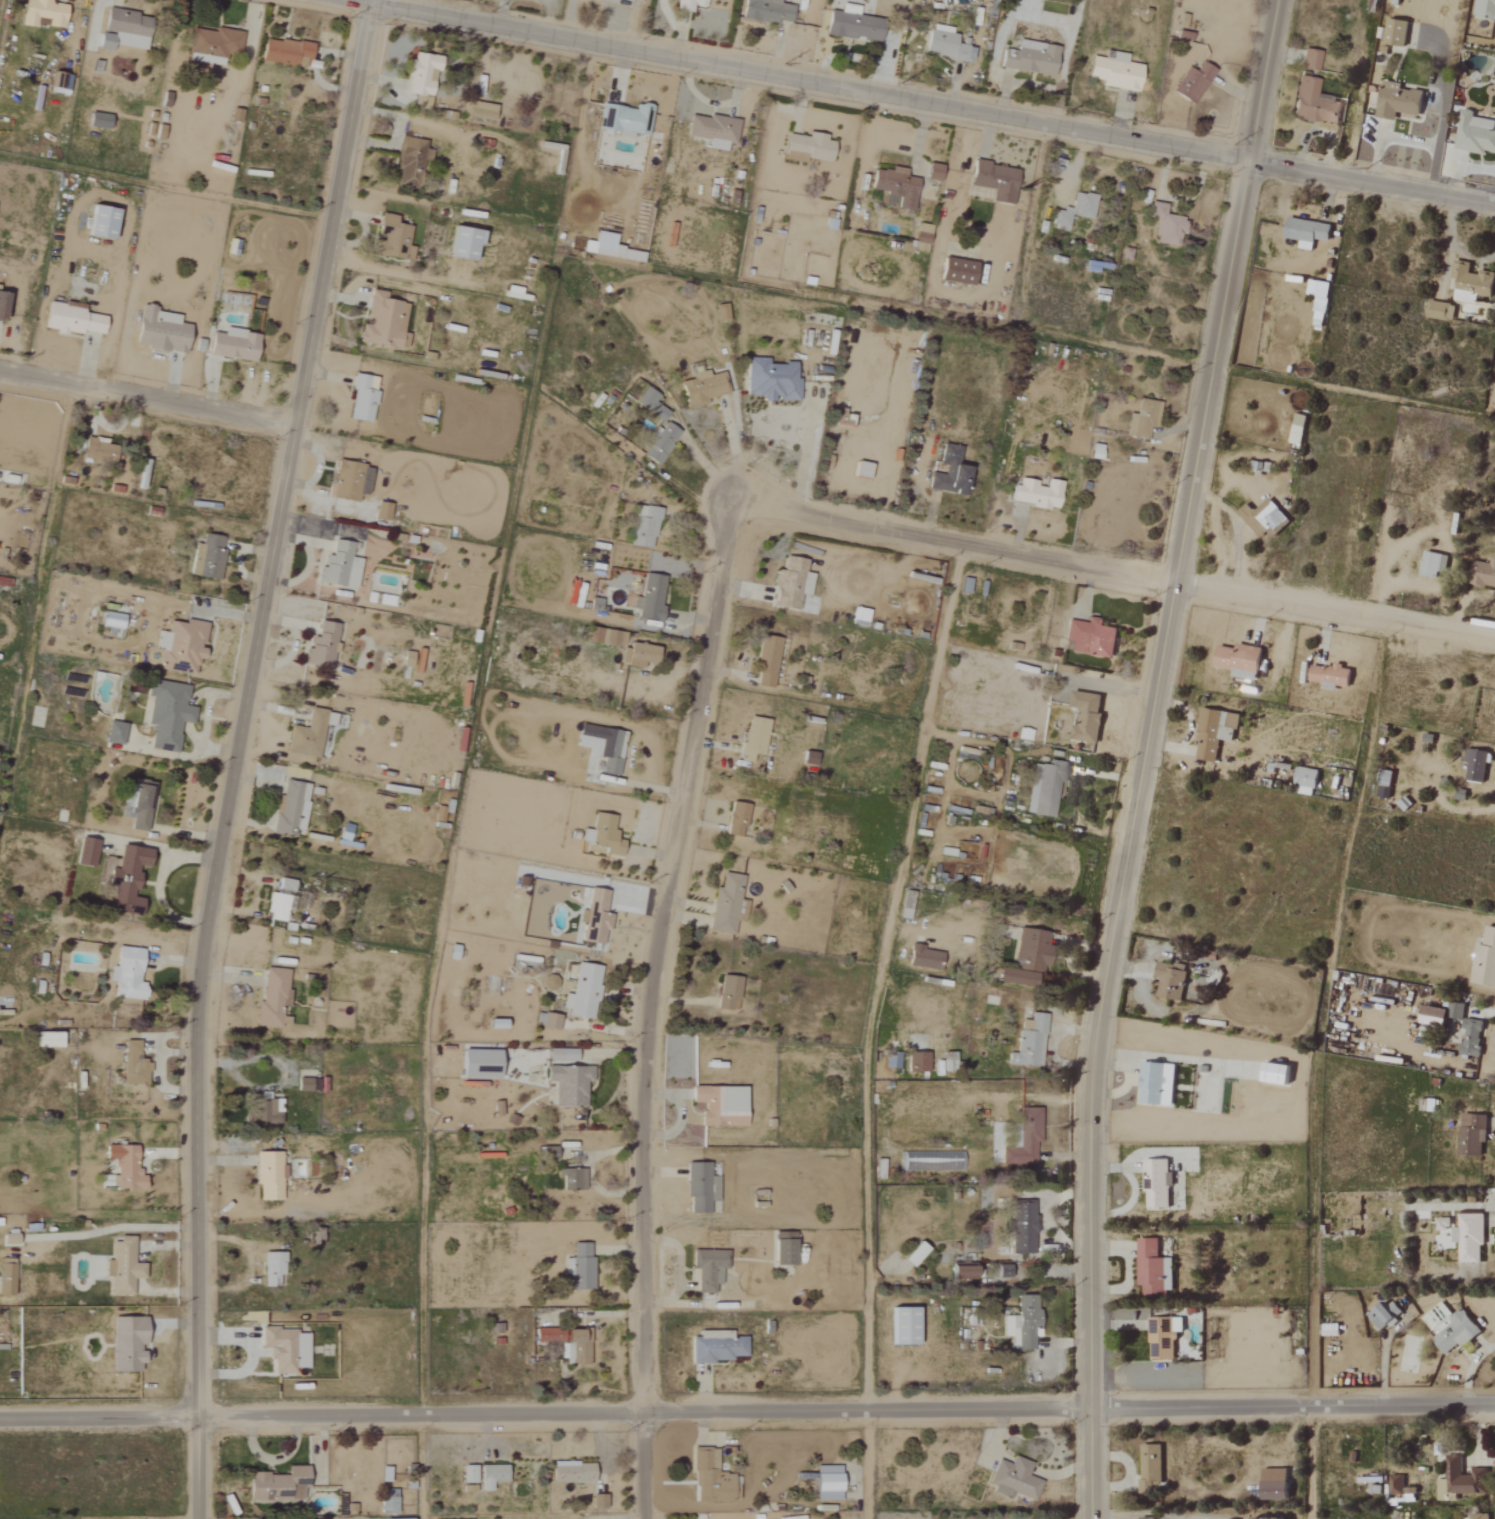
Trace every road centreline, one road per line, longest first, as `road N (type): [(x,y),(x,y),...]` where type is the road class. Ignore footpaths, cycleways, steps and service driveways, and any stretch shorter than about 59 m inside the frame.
road 1 (tertiary): [(196,1518),(190,1024),(370,0)]
road 2 (tertiary): [(1090,1518),(1092,1013),(1247,157)]
road 3 (residential): [(0,1419),(1089,1402)]
road 4 (residential): [(648,1518),(648,1018),(727,524)]
road 5 (tertiary): [(1247,157),(353,0)]
road 6 (residential): [(727,524),(763,502),(1171,579)]
road 7 (residential): [(1089,1402),(1494,1402)]
road 8 (residential): [(1171,579),(1494,636)]
road 9 (residential): [(294,420),(0,368)]
road 10 (tertiary): [(1494,201),(1247,157)]
road 11 (tertiary): [(1247,157),(1275,0)]

